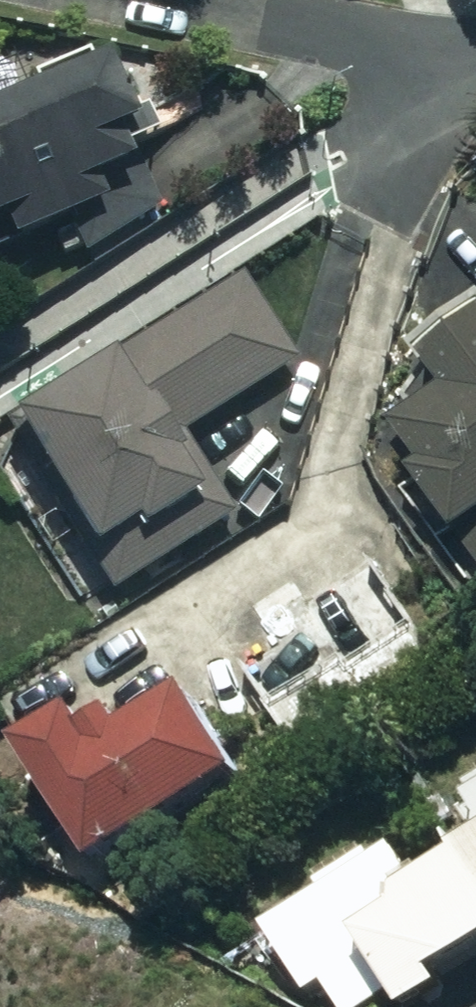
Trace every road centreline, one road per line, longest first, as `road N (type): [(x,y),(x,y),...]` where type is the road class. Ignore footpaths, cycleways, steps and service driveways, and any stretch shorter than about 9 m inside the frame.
road 1 (residential): [(255,26),(475,73)]
road 2 (residential): [(132,0),(255,26)]

